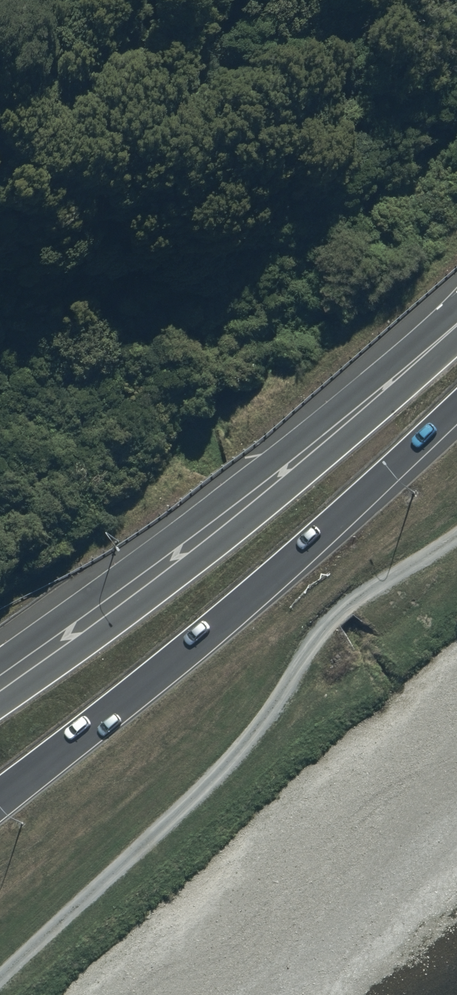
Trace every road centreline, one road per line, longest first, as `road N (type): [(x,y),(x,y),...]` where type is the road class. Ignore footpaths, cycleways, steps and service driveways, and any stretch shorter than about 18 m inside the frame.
road 1 (trunk): [(456,397),(212,623),(0,788)]
road 2 (trunk): [(0,705),(364,427),(438,334)]
road 3 (trunk): [(0,661),(438,334)]

